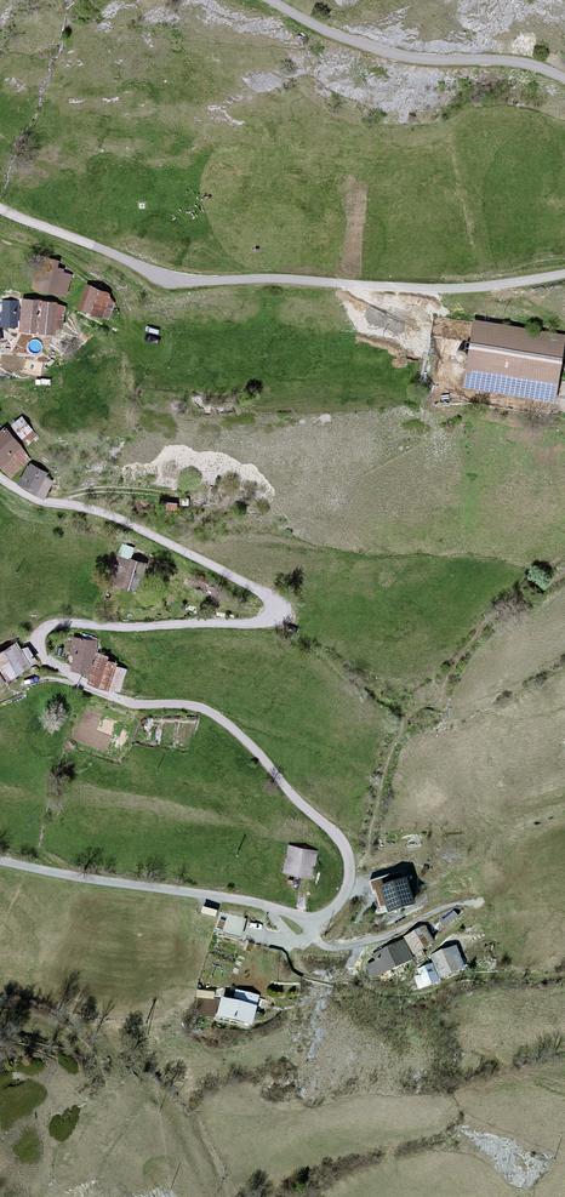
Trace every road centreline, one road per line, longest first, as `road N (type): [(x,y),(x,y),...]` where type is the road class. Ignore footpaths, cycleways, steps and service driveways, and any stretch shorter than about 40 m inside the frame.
road 1 (unclassified): [(0,477),(41,504),(114,515),(272,600),(271,614),(247,623),(65,622),(44,629),(38,646),(78,680),(125,703),(188,705),(235,731),(338,837),(348,891),(335,912),(309,919),(163,885),(0,862)]
road 2 (unclassified): [(564,273),(487,287),(171,279),(0,209)]
road 3 (unclassified): [(269,0),(335,34),(414,58),(496,59),(564,80)]
road 4 (track): [(58,505),(114,490),(179,497)]

